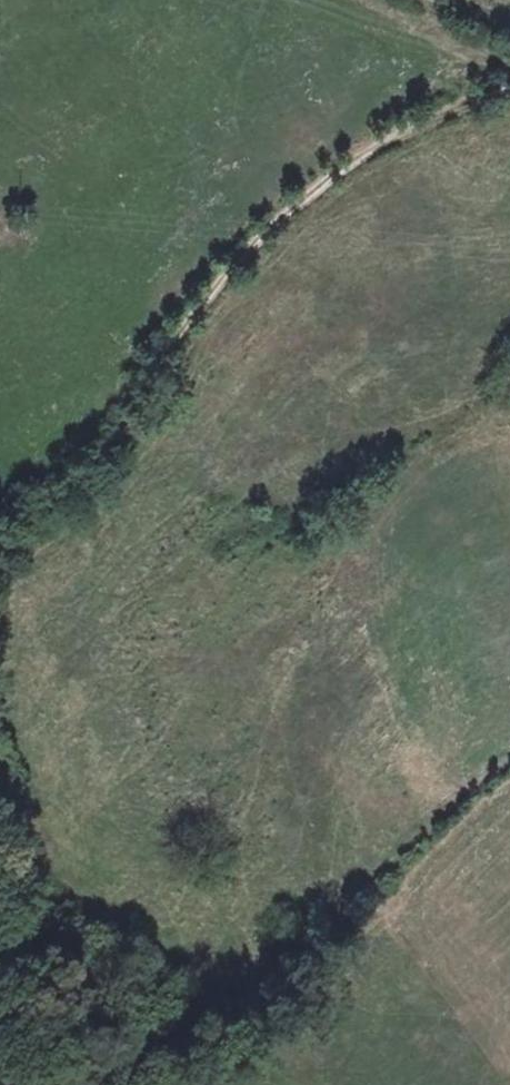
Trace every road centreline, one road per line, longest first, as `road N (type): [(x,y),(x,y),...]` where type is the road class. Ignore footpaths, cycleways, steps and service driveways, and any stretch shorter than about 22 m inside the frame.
road 1 (track): [(509,89),(471,98),(352,163),(282,219),(175,337),(118,432),(0,565)]

